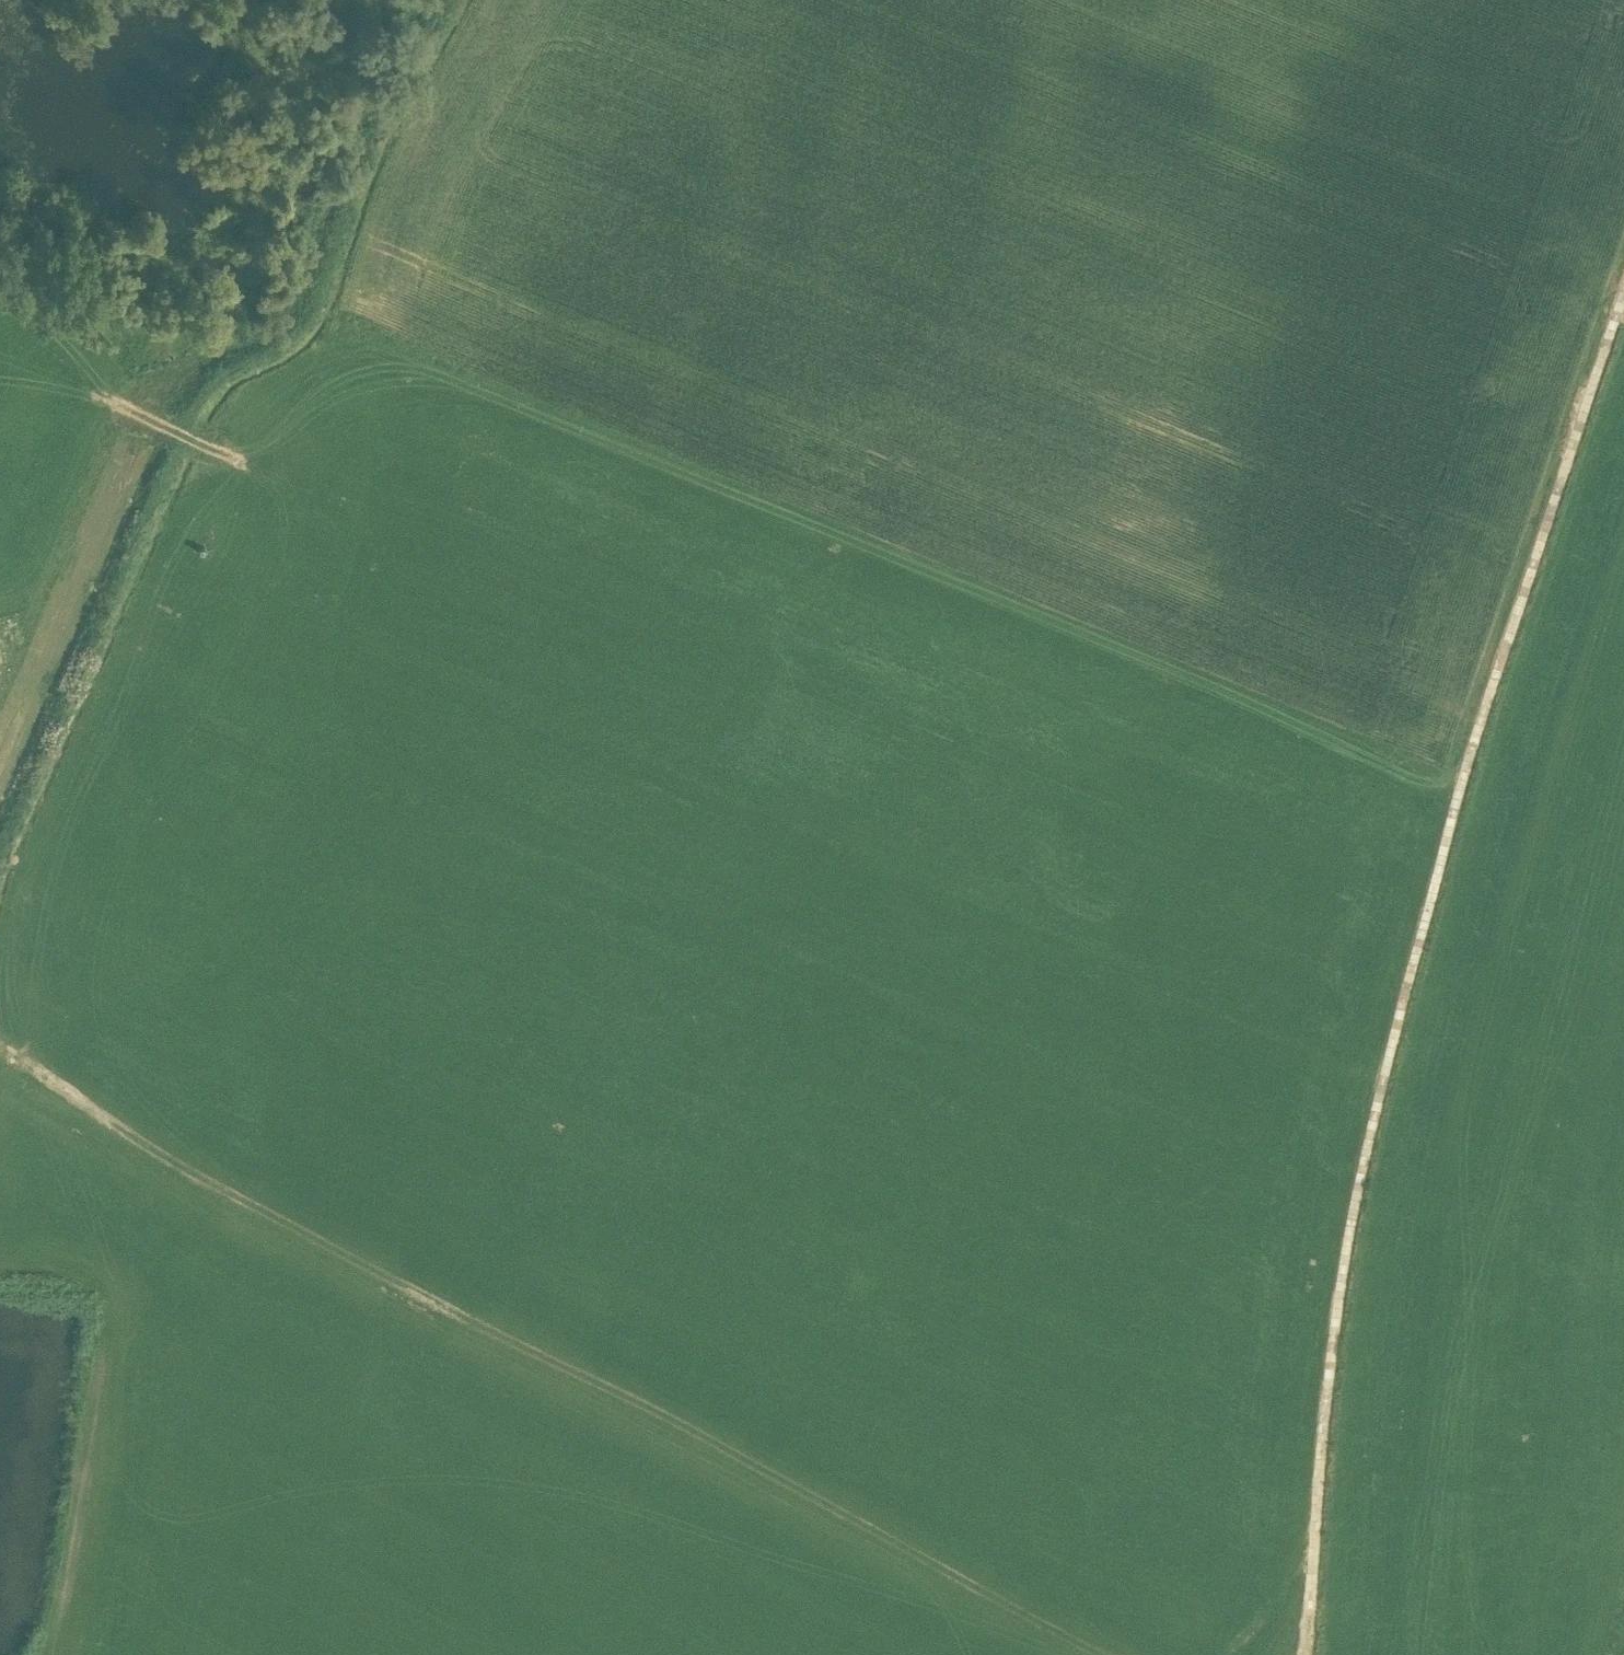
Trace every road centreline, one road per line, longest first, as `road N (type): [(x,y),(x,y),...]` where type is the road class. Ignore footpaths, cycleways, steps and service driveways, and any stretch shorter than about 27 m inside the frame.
road 1 (track): [(1308,1654),(1344,1260),(1396,1029),(1472,752),(1623,298)]

